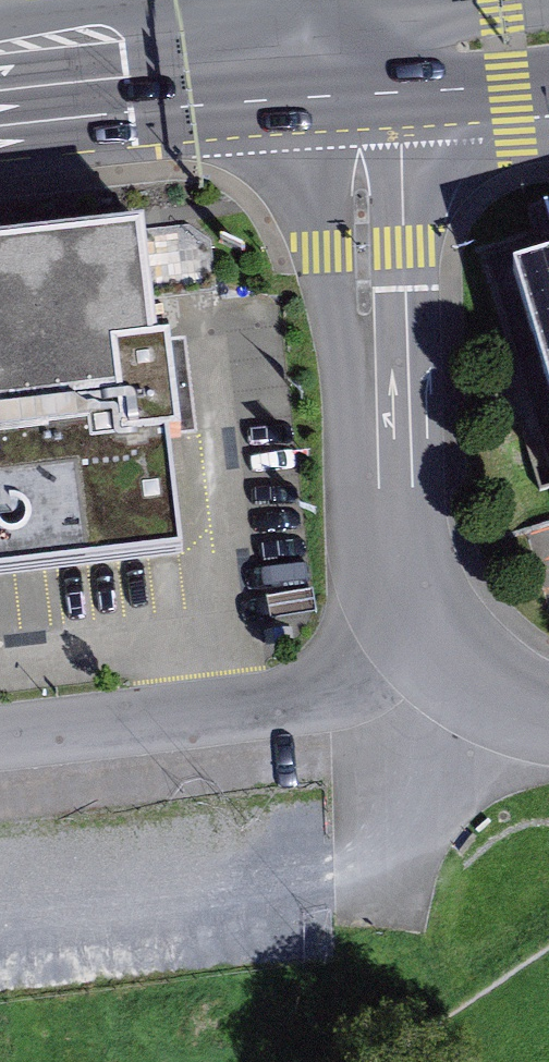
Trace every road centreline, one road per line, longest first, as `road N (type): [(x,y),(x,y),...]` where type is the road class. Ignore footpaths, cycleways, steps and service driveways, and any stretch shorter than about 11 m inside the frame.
road 1 (residential): [(326,81),(346,137),(363,250),(384,543),(412,631)]
road 2 (residential): [(412,631),(332,695),(0,729)]
road 3 (secondary): [(0,109),(326,81)]
road 4 (secondary): [(299,16),(98,9),(0,26)]
road 5 (secondary): [(525,0),(299,16)]
road 6 (secondary): [(326,81),(548,82)]
road 7 (residential): [(412,631),(448,665),(548,712)]

